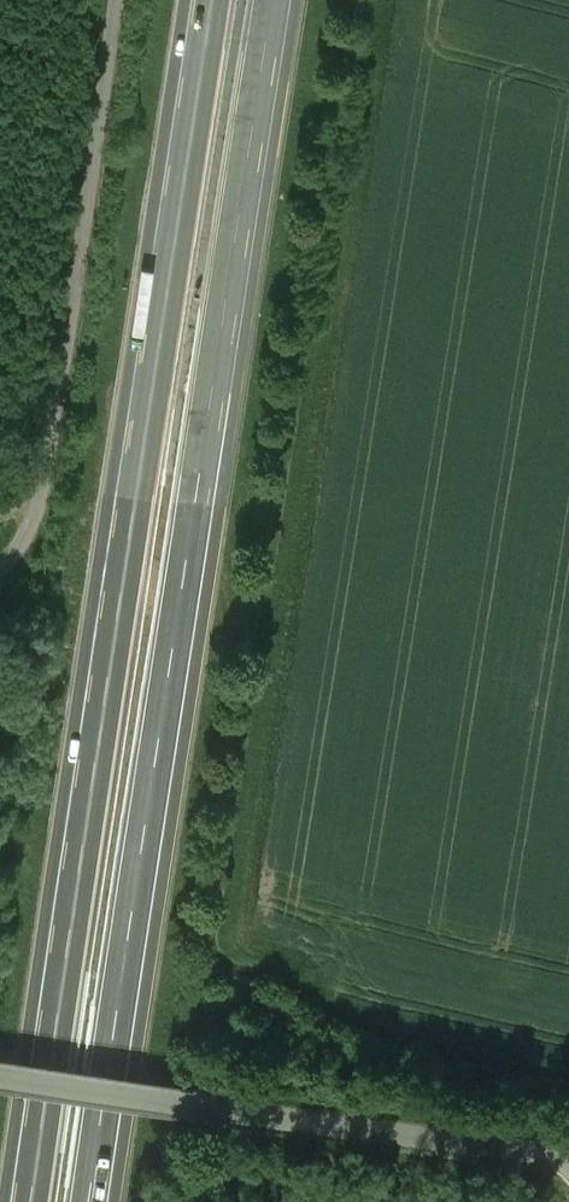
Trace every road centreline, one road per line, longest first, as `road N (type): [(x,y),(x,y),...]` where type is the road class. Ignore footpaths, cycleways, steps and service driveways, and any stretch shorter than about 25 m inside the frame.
road 1 (motorway): [(91,1201),(275,0)]
road 2 (motorway): [(221,0),(39,1201)]
road 3 (unclassified): [(123,0),(52,446),(32,525),(0,571)]
road 4 (unclassified): [(0,1065),(568,1153)]

